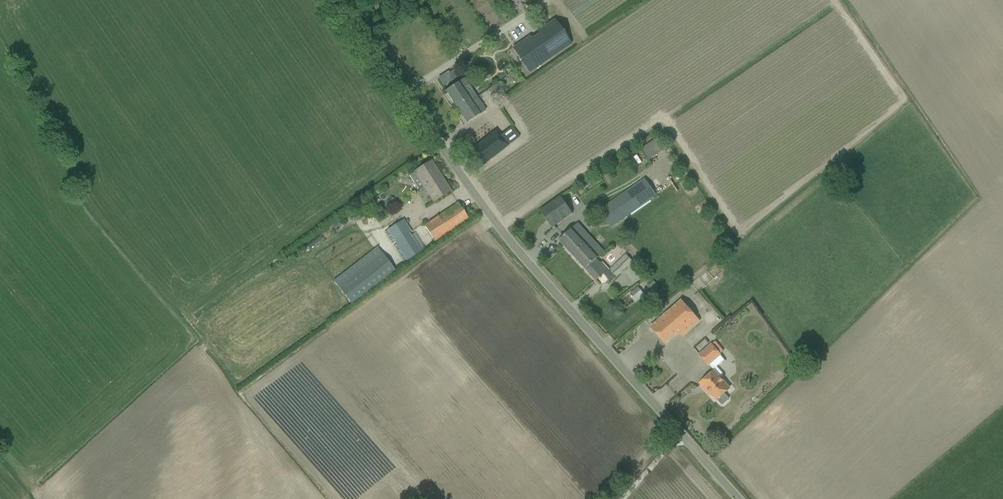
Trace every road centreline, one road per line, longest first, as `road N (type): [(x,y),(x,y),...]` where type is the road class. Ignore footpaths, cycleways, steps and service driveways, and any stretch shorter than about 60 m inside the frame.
road 1 (unclassified): [(735,498),(514,249),(337,0)]

